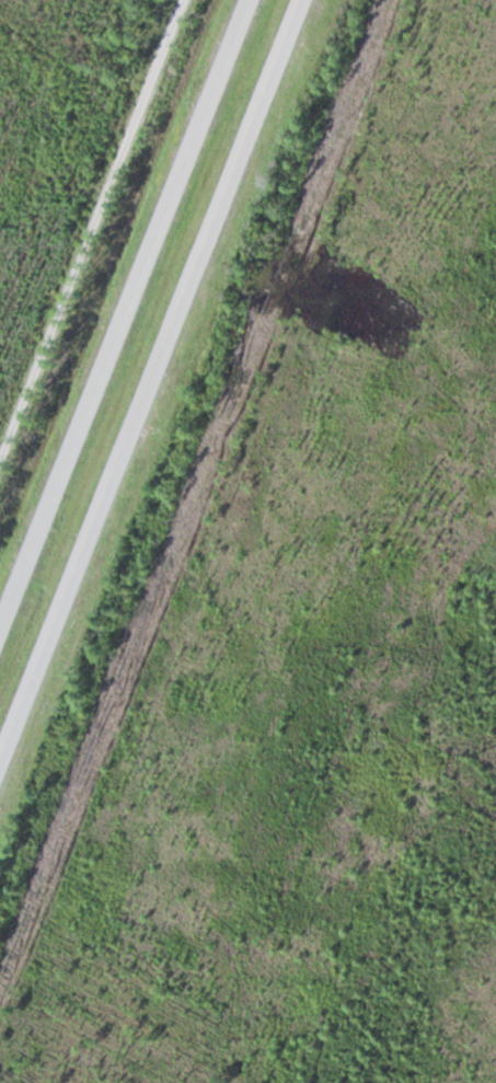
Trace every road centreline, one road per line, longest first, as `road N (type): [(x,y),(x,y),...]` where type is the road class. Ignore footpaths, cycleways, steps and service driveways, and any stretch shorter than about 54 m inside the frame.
road 1 (trunk): [(0,761),(300,0)]
road 2 (trunk): [(252,0),(0,636)]

